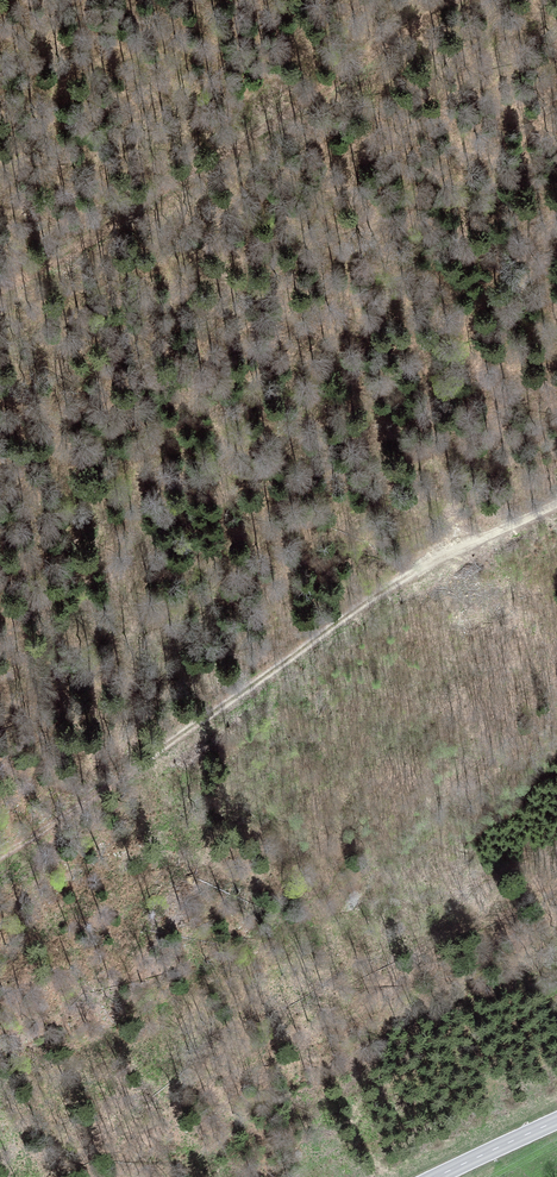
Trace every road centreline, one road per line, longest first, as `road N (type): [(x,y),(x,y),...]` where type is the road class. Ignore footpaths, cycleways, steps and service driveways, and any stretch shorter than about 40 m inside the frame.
road 1 (track): [(0,856),(219,716),(443,554),(556,503)]
road 2 (track): [(468,0),(0,301)]
road 3 (tertiary): [(556,1119),(439,1176)]

